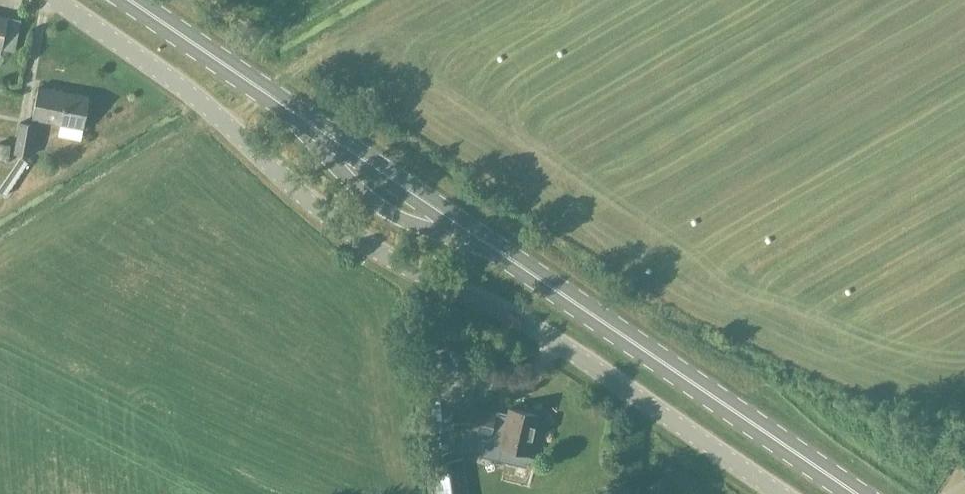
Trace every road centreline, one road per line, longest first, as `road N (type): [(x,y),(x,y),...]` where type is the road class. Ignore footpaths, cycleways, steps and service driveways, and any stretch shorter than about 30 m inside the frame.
road 1 (unclassified): [(779,493),(533,329),(348,234),(201,103),(53,0)]
road 2 (primary): [(855,493),(129,0)]

